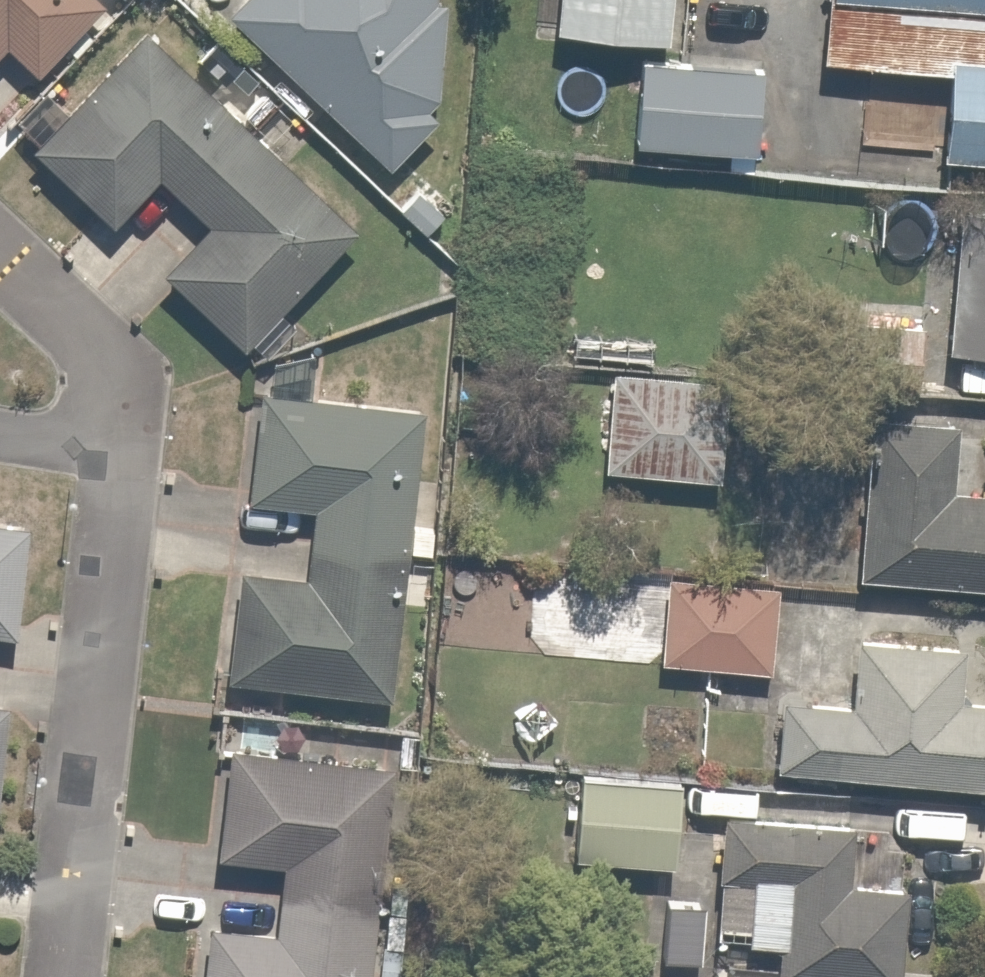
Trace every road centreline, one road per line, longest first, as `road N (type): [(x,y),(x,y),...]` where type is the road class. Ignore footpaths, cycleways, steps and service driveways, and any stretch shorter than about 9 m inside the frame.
road 1 (residential): [(110,463),(64,976)]
road 2 (residential): [(0,253),(86,332),(104,398),(110,463)]

